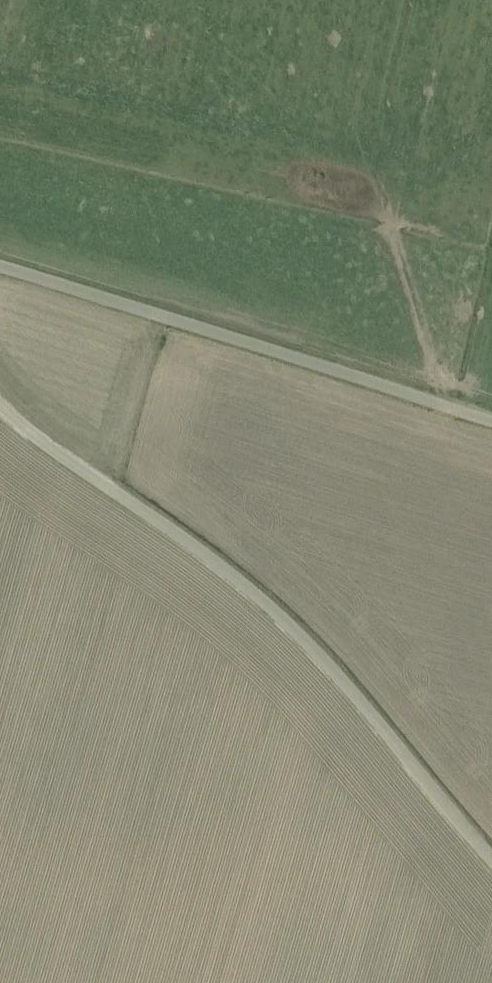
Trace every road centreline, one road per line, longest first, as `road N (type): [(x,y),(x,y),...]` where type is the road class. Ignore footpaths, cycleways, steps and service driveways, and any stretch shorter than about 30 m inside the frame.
road 1 (unclassified): [(491,862),(237,579),(0,400)]
road 2 (unclassified): [(491,419),(0,272)]

